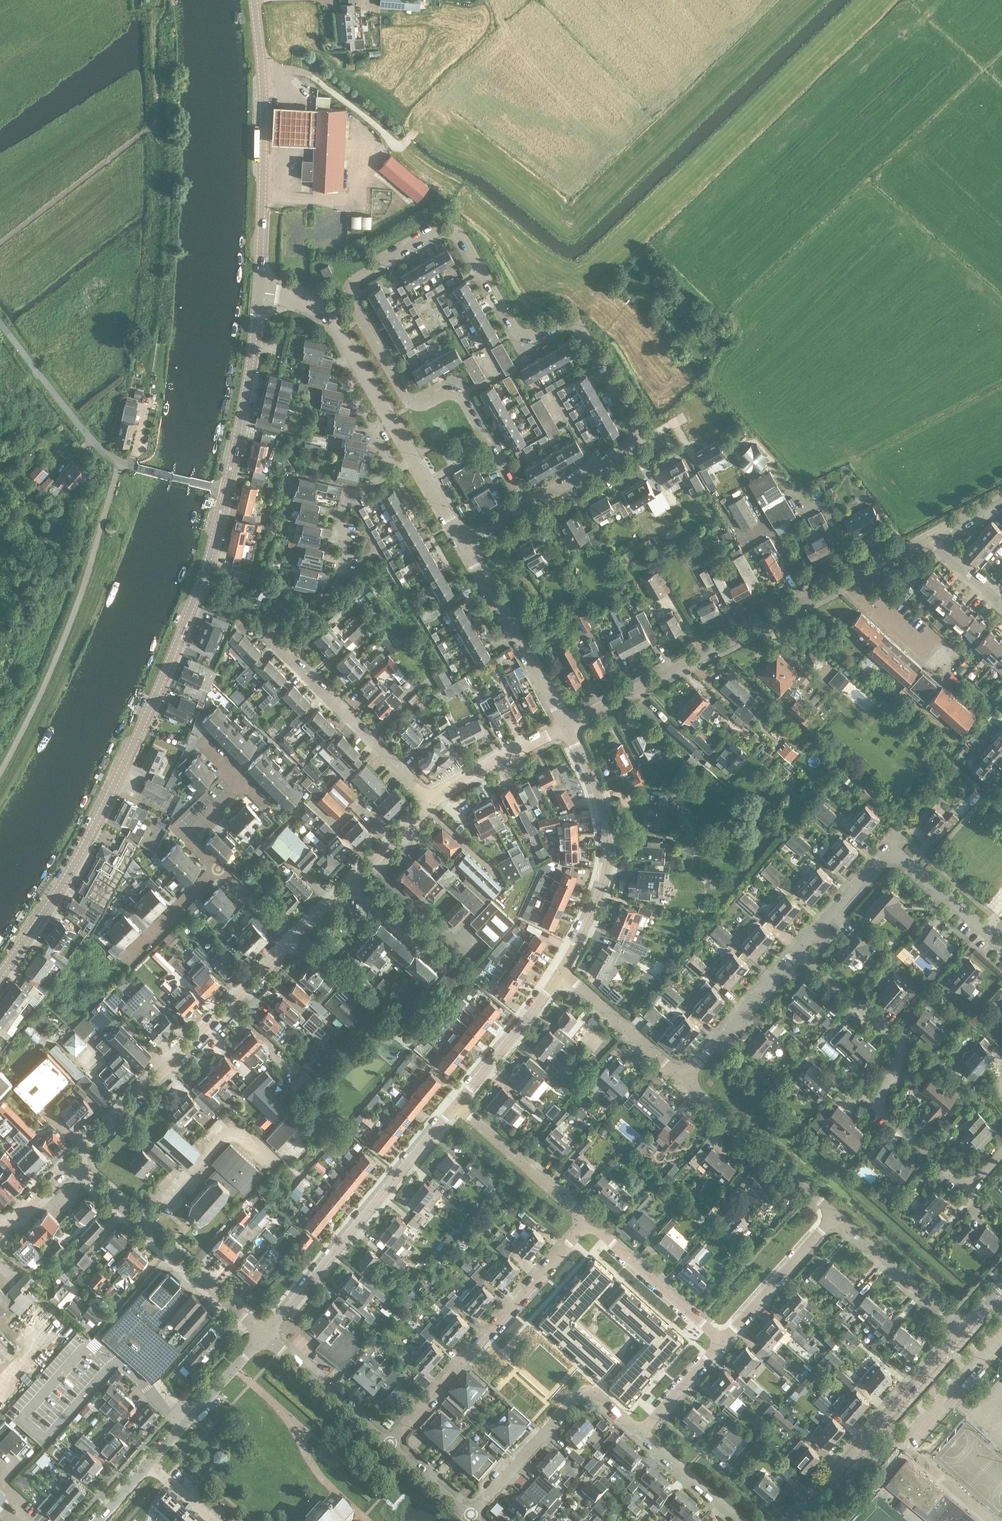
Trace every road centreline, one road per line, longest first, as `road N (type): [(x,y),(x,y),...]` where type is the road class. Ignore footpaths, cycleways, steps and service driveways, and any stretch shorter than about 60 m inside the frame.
road 1 (residential): [(598,467),(631,448),(639,427),(580,328),(560,324),(531,340),(521,337),(459,234),(449,230),(349,288),(411,401),(463,398)]
road 2 (tertiary): [(0,975),(129,761),(205,575),(226,490)]
road 3 (tertiary): [(567,726),(933,536)]
road 4 (residential): [(1001,1159),(985,1179),(956,1183),(889,1126),(882,1103),(901,1058),(900,1040),(798,951)]
road 5 (residential): [(76,1165),(291,941)]
road 6 (tertiary): [(265,1334),(460,1103)]
road 7 (residential): [(391,1444),(588,1223)]
road 8 (tertiary): [(258,288),(264,87),(256,0)]
road 9 (tertiary): [(559,974),(599,896),(609,832),(567,726)]
road 10 (residential): [(265,1334),(76,1165)]
road 11 (tertiary): [(415,460),(325,310),(298,295),(258,288)]
road 12 (residential): [(432,803),(262,630)]
road 13 (residential): [(641,1433),(586,1394),(470,1517)]
road 14 (tertiary): [(226,490),(252,369),(258,288)]
road 15 (residential): [(836,1216),(683,1081)]
road 16 (tertiary): [(567,726),(468,548)]
road 17 (unclassified): [(0,322),(87,433),(135,467)]
road 18 (residential): [(313,607),(335,590),(346,498),(415,460)]
road 19 (residential): [(291,941),(432,803)]
road 20 (residential): [(723,1342),(588,1223)]
road 21 (residential): [(588,1223),(460,1103)]
road 22 (residential): [(683,1081),(798,951)]
road 23 (tertiary): [(150,1464),(265,1334)]
road 24 (unclassified): [(879,1423),(899,1440),(912,1437),(1001,1338)]
road 25 (residential): [(963,1330),(836,1216)]
road 26 (residential): [(723,1342),(836,1216)]
road 27 (tertiary): [(391,1444),(265,1334)]
road 28 (residential): [(683,1081),(559,974)]
road 29 (tertiary): [(460,1103),(559,974)]
road 30 (residential): [(432,803),(456,782),(567,726)]
road 31 (track): [(408,154),(320,83),(283,87)]
road 32 (residential): [(1001,947),(893,857)]
road 33 (residential): [(798,951),(893,857)]
road 34 (residential): [(217,868),(123,961)]
road 35 (residential): [(740,1520),(641,1433)]
road 36 (residential): [(793,1520),(879,1423)]
road 37 (residential): [(463,398),(528,510)]
road 38 (residential): [(879,1423),(963,1330)]
road 39 (residential): [(641,1433),(723,1342)]
road 40 (residential): [(217,868),(189,838),(248,782)]

